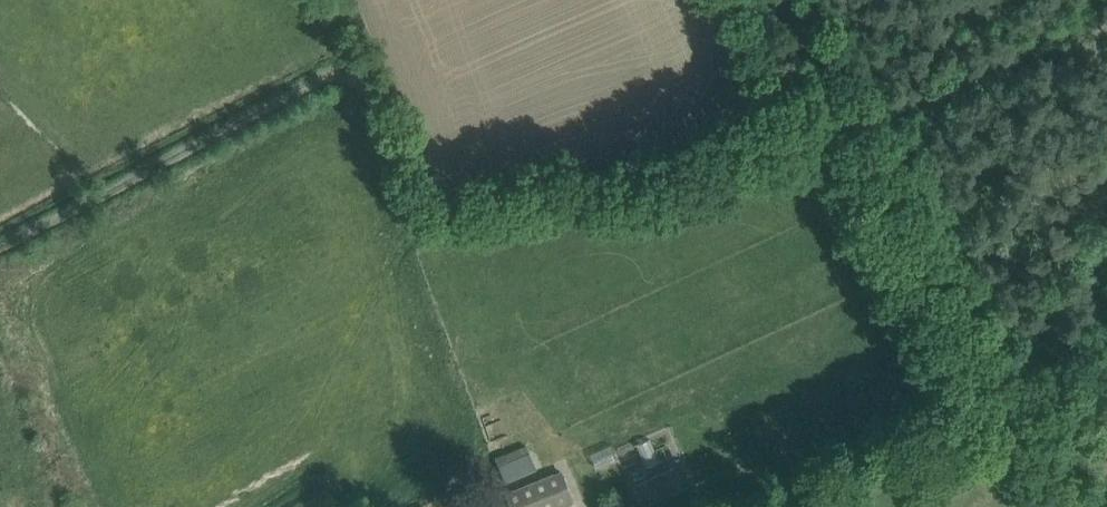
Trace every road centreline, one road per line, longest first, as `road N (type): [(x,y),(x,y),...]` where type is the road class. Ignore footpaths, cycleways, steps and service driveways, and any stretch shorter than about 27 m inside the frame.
road 1 (track): [(851,122),(729,147),(455,228),(422,219),(371,92),(350,78),(327,78),(0,250)]
road 2 (track): [(991,410),(793,0)]
road 3 (track): [(851,122),(1106,10)]
road 4 (track): [(1106,363),(991,410)]

